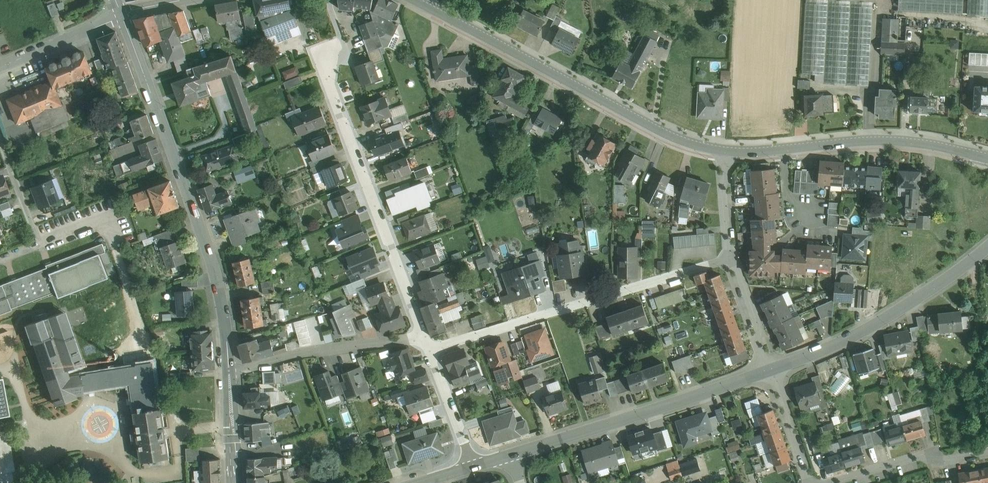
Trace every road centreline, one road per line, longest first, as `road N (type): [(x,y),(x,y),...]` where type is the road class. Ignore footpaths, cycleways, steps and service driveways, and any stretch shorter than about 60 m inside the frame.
road 1 (tertiary): [(121,13),(214,270),(228,372)]
road 2 (tertiary): [(724,150),(665,134),(416,0)]
road 3 (residential): [(430,350),(733,257)]
road 4 (residential): [(337,61),(333,94),(426,339)]
road 5 (residential): [(771,371),(511,454)]
road 6 (residential): [(987,247),(868,329),(771,371)]
road 7 (tertiary): [(987,158),(900,141),(787,150)]
road 8 (residential): [(228,372),(304,351),(426,339)]
road 9 (residential): [(838,482),(987,452)]
road 10 (tertiary): [(0,67),(121,13)]
road 11 (residential): [(430,350),(473,464)]

